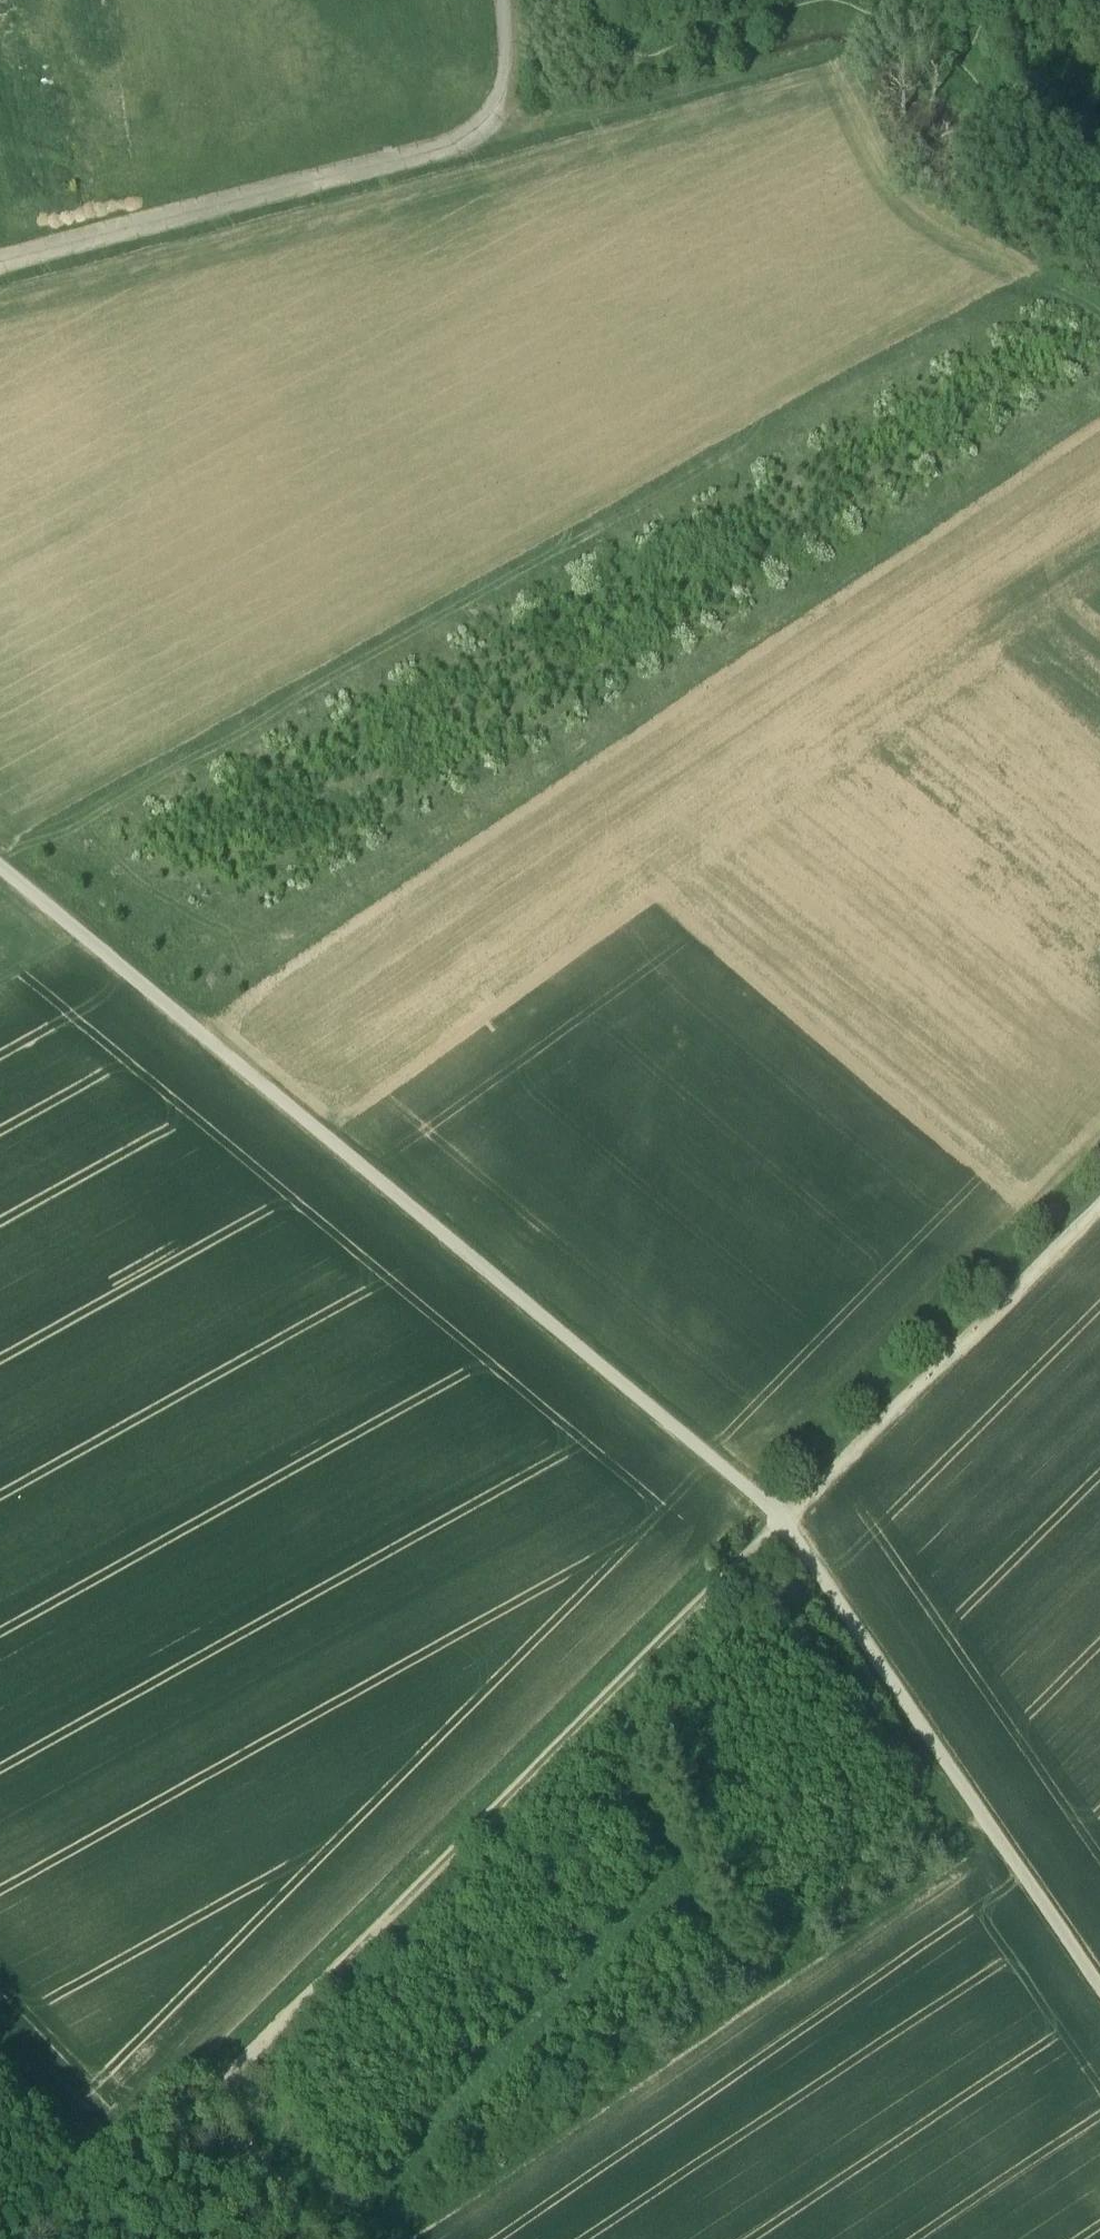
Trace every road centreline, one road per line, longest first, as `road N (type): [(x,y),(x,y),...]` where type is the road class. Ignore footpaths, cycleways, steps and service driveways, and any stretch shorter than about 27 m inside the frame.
road 1 (track): [(0,867),(786,1521)]
road 2 (track): [(786,1521),(220,2086)]
road 3 (track): [(0,259),(455,141),(482,120),(501,82),(504,0)]
road 4 (track): [(786,1521),(1099,1979)]
road 5 (track): [(1099,1139),(753,1493)]
road 6 (track): [(786,1521),(1099,1209)]
road 7 (track): [(847,51),(501,138),(482,120)]
road 8 (track): [(220,2086),(70,2238)]
road 9 (track): [(322,2238),(220,2086)]

